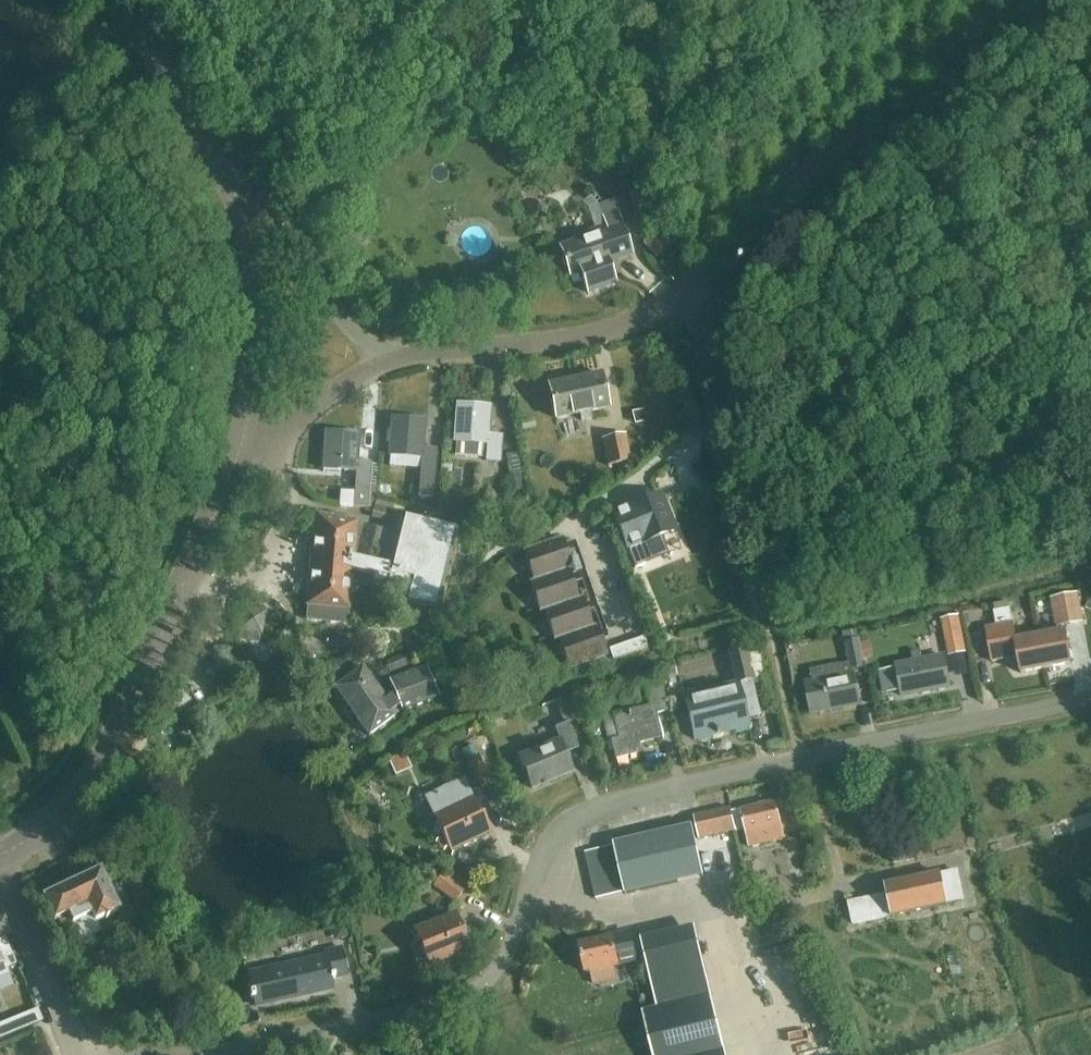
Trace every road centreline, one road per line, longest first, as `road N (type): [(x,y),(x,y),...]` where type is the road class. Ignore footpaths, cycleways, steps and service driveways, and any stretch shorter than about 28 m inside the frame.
road 1 (residential): [(124,1054),(204,1049),(441,1003),(482,983),(504,953),(545,845),(573,814),(615,798),(1090,698)]
road 2 (residential): [(0,852),(77,793),(109,746),(237,467)]
road 3 (residential): [(679,295),(994,0)]
road 4 (residential): [(387,362),(595,335),(679,295)]
road 5 (residential): [(237,467),(262,350),(255,246),(239,202)]
road 6 (residential): [(239,202),(113,0)]
road 7 (residential): [(239,202),(387,362)]
road 8 (residential): [(78,1054),(0,861)]
road 9 (residential): [(237,467),(346,382),(387,362)]
road 10 (residential): [(679,295),(689,307),(710,423)]

